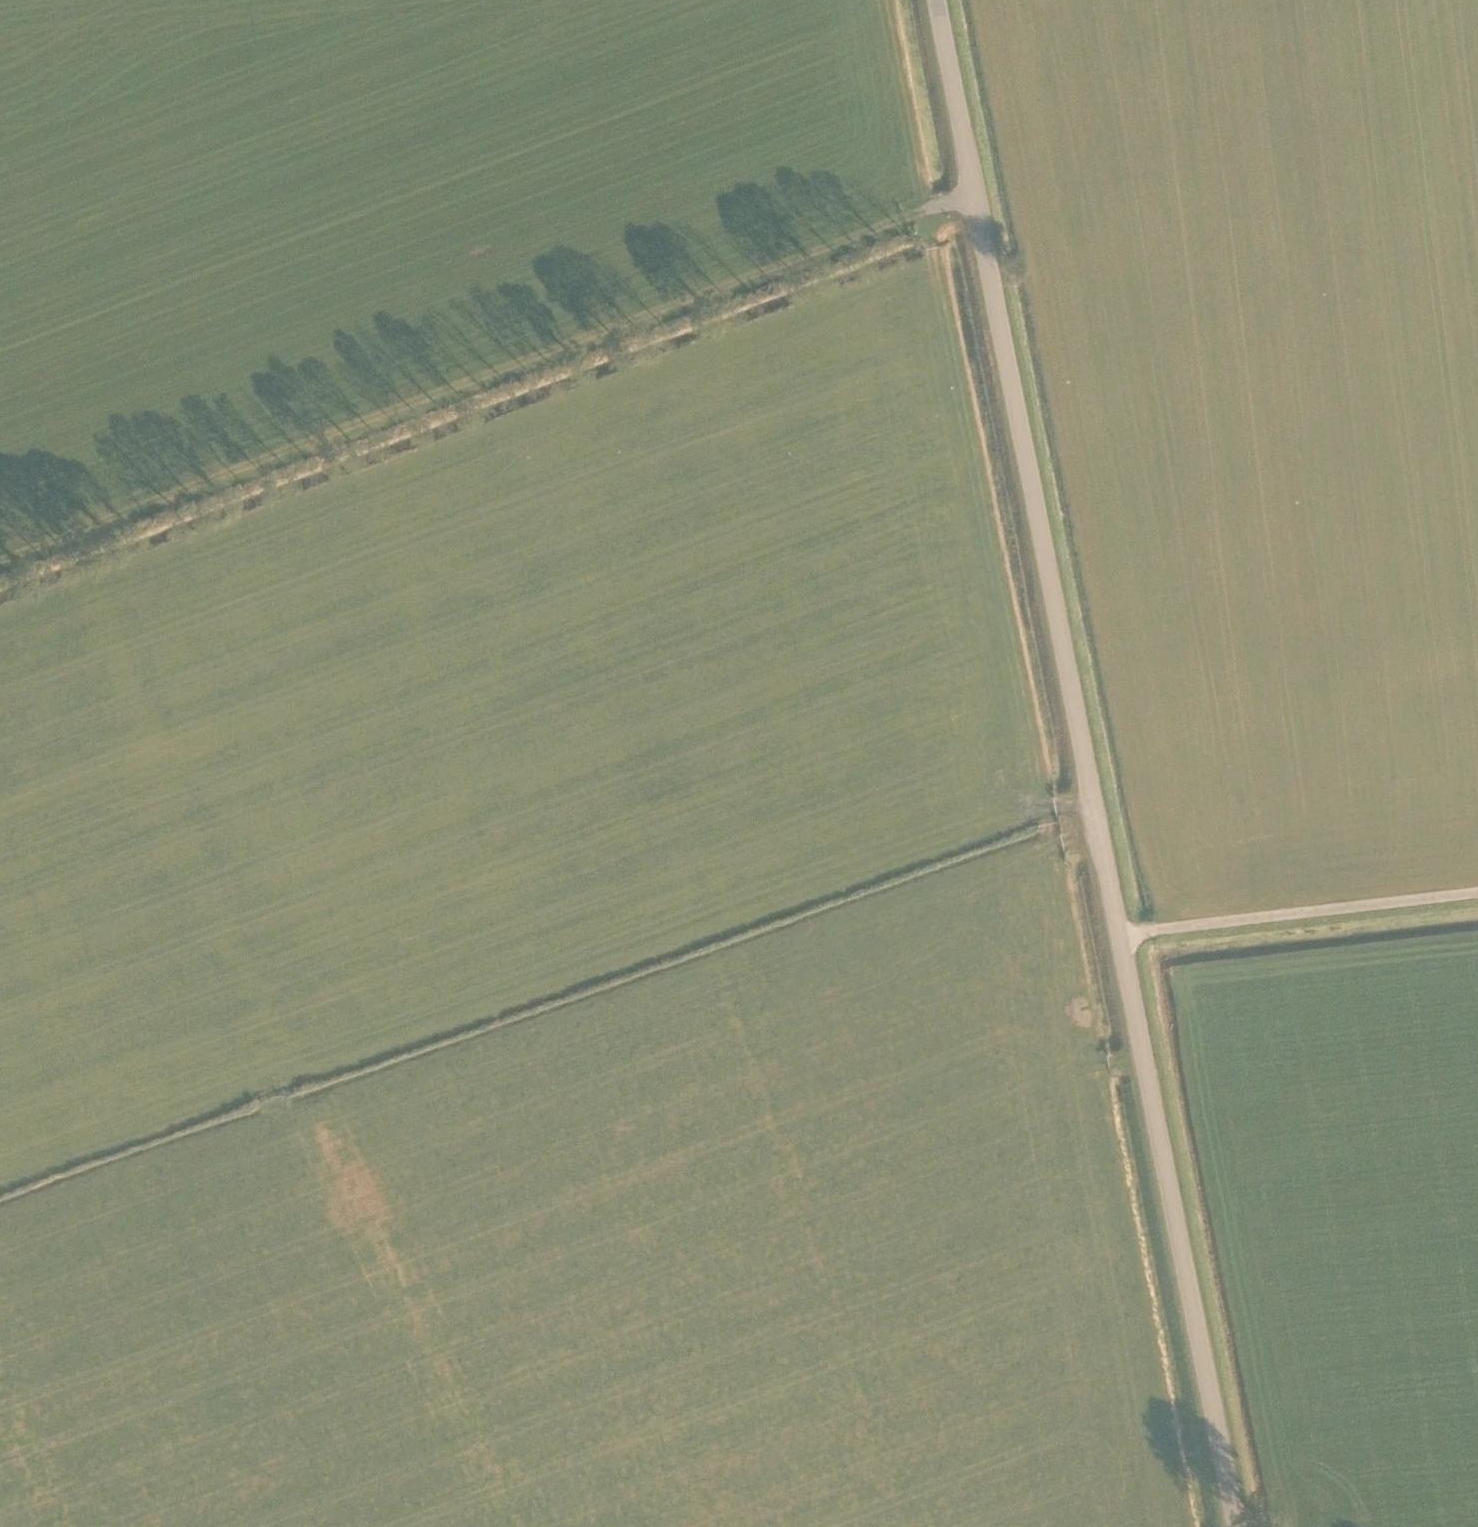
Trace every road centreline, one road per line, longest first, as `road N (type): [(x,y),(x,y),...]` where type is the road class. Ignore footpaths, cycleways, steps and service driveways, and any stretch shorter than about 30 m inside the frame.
road 1 (tertiary): [(1235,1526),(942,0)]
road 2 (track): [(975,193),(0,562)]

